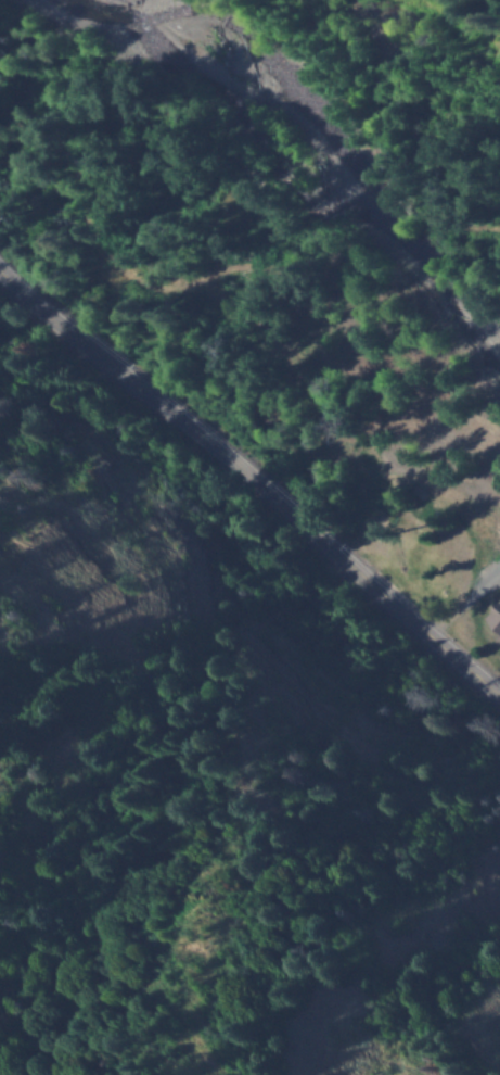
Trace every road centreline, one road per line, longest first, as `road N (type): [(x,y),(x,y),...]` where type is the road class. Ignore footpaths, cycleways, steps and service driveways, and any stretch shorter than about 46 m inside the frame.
road 1 (secondary): [(499,702),(240,469),(0,271)]

